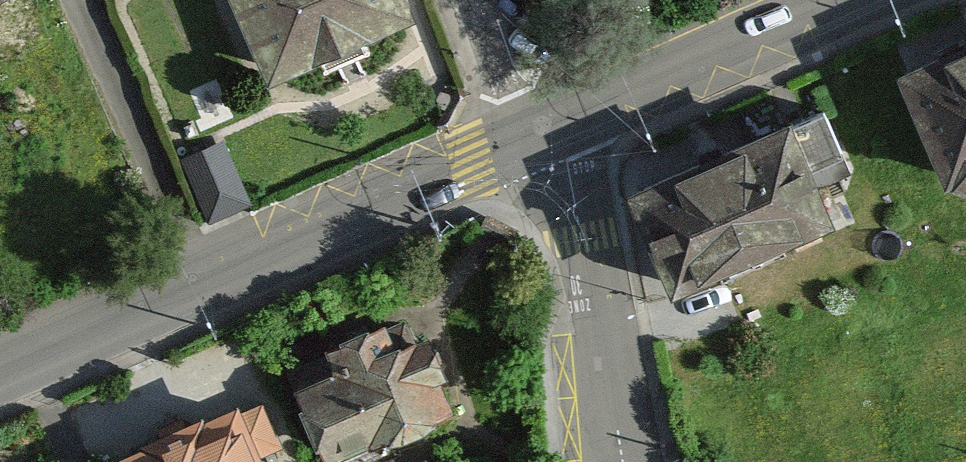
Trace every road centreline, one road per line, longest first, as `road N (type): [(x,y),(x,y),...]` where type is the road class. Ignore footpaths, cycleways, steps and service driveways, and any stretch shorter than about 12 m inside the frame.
road 1 (tertiary): [(514,145),(0,376)]
road 2 (residential): [(568,122),(623,461)]
road 3 (tertiary): [(849,0),(568,122)]
road 4 (residential): [(469,0),(514,145)]

